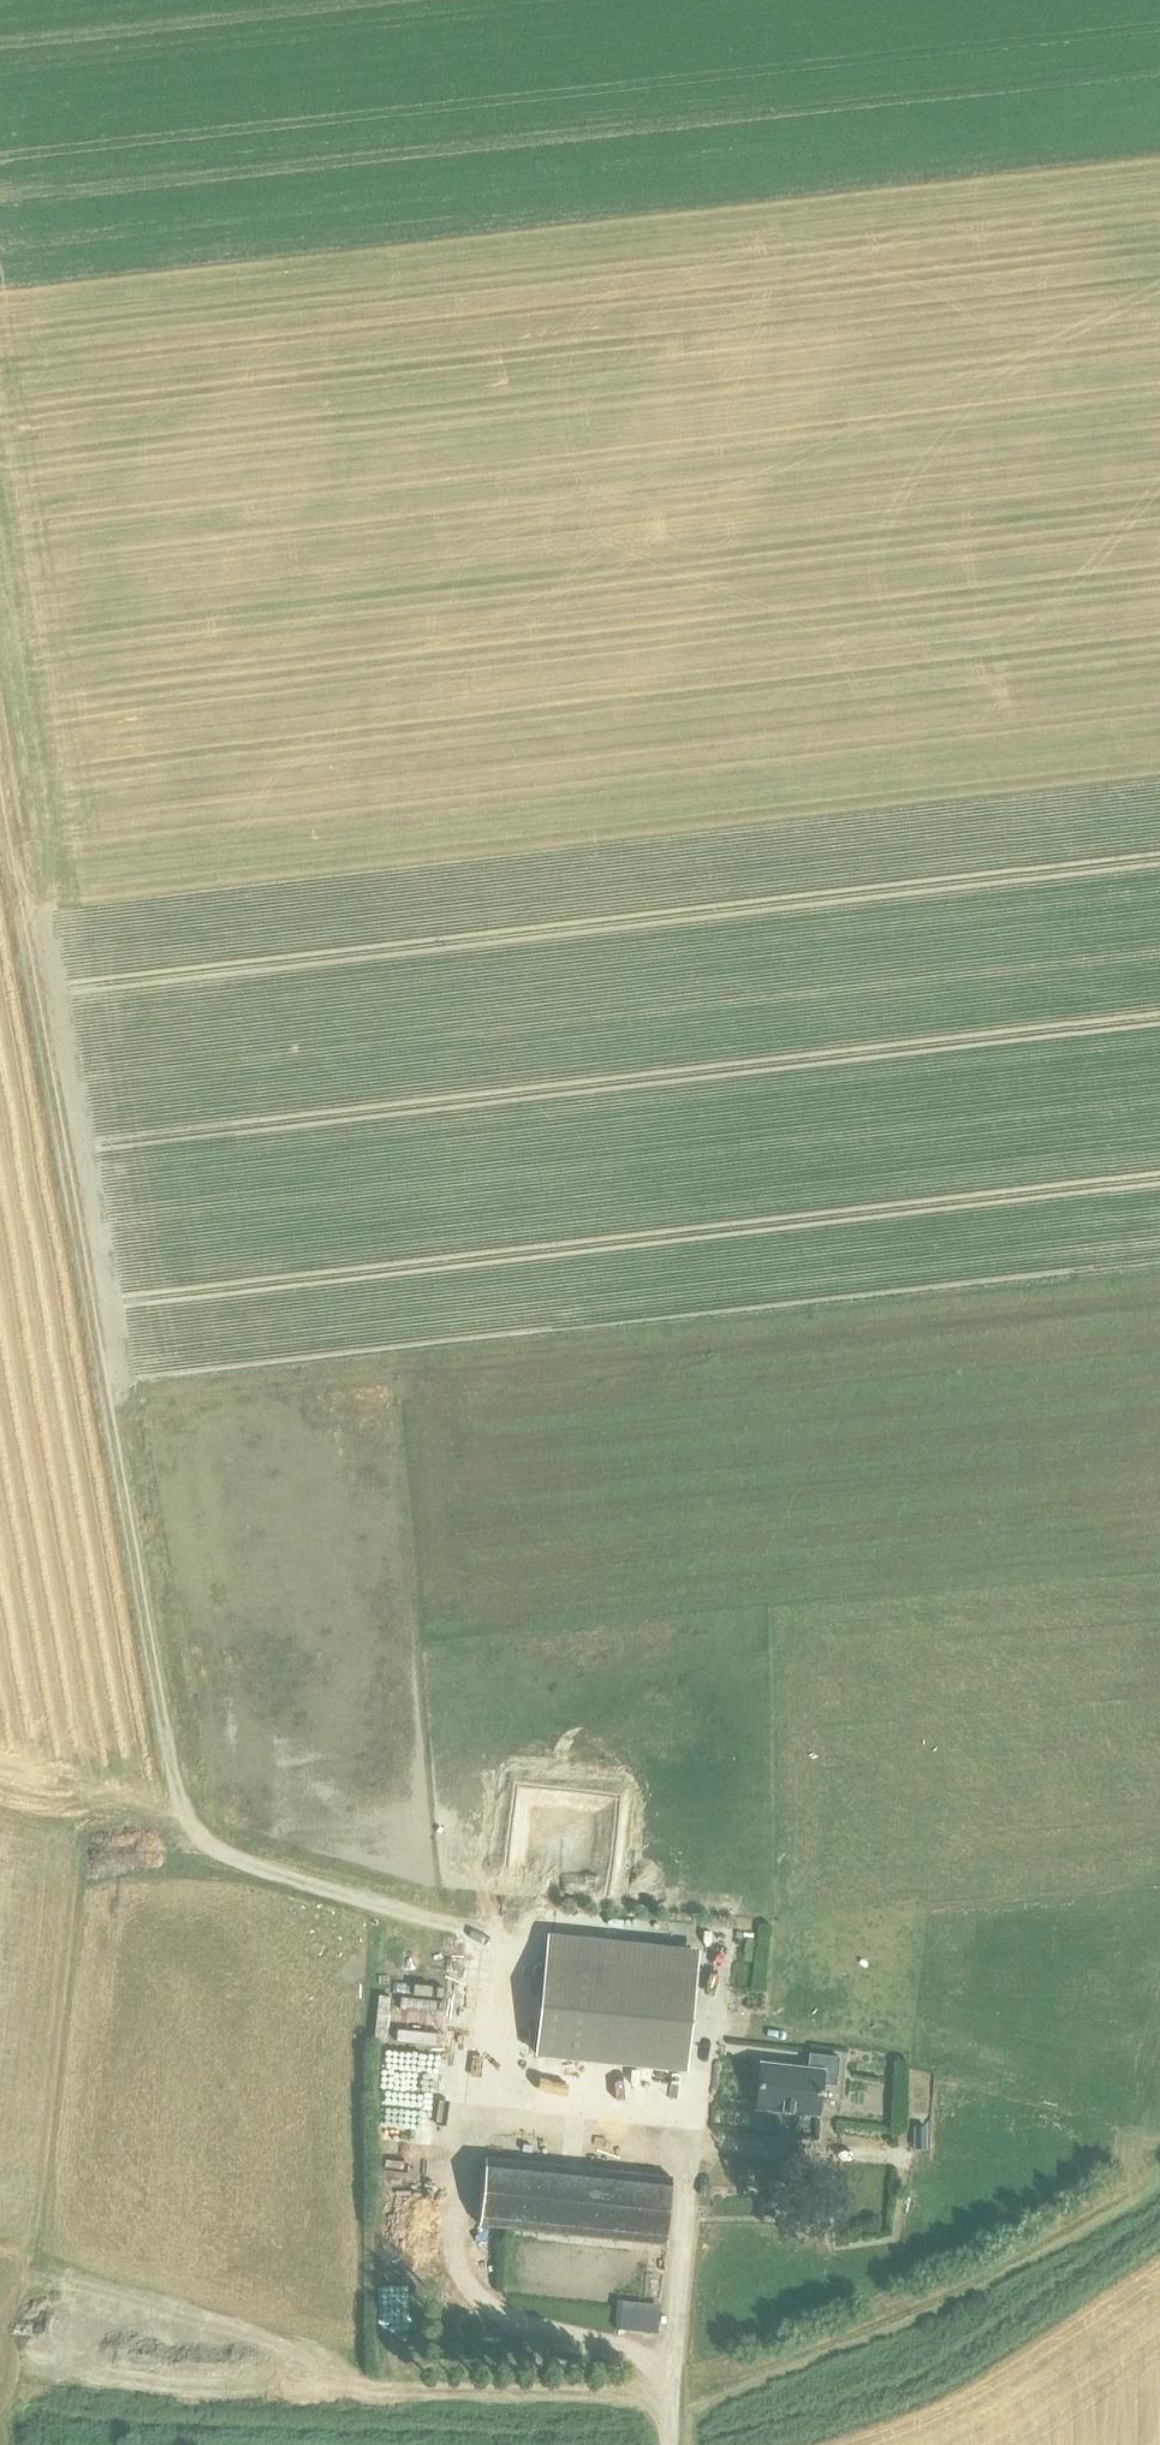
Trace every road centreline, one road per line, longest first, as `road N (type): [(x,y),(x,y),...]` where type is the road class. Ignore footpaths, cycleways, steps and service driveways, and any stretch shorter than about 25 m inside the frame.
road 1 (track): [(0,799),(188,1818),(224,1851),(487,1941),(503,1966),(497,2032),(521,2078),(545,2093),(677,2124),(689,2153)]

